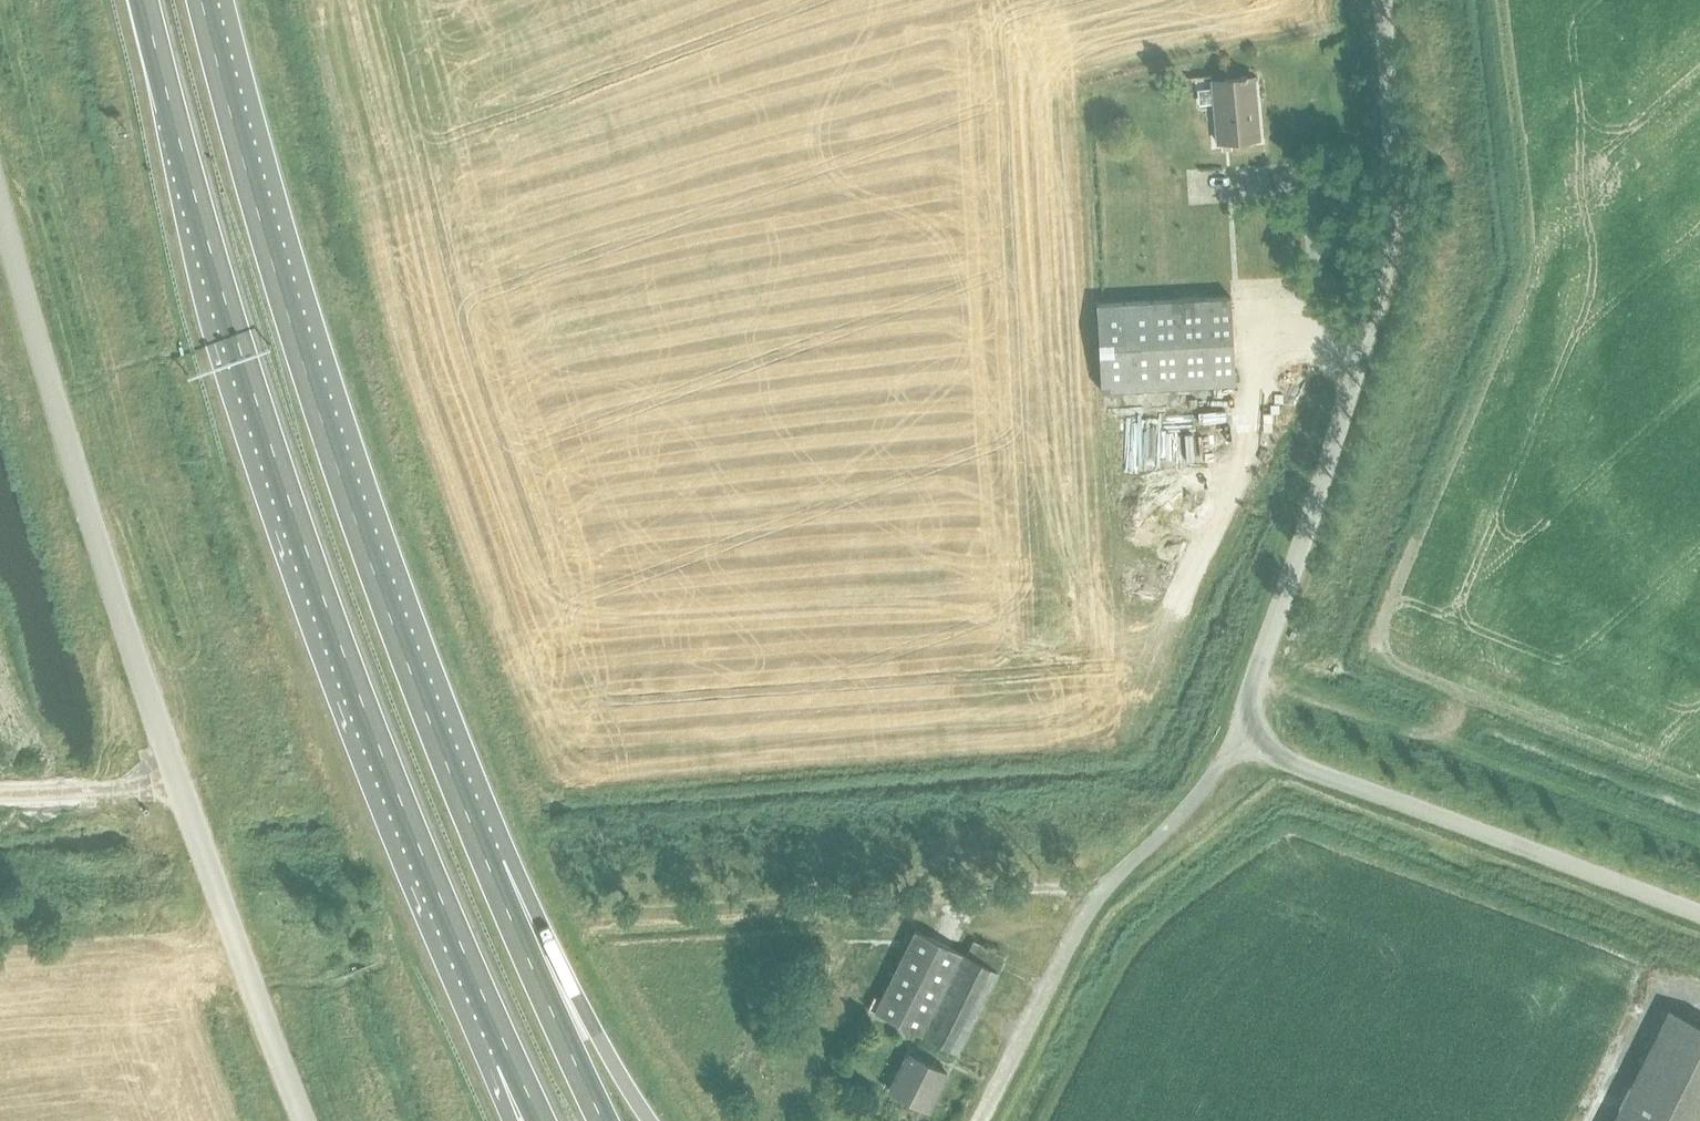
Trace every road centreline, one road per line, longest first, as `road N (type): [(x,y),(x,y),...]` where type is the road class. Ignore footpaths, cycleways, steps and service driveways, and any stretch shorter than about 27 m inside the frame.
road 1 (trunk): [(145,0),(237,345),(314,576),(511,1056)]
road 2 (unclassified): [(307,1120),(208,880),(0,192)]
road 3 (trunk): [(489,860),(365,545),(292,325),(203,0)]
road 4 (unclassified): [(1238,741),(1375,285),(1387,178),(1381,0)]
road 5 (unclassified): [(1699,916),(1238,741)]
road 6 (unclassified): [(979,1120),(1089,919),(1238,741)]
road 7 (trunk): [(650,1120),(489,860)]
road 8 (trunk): [(604,1120),(489,860)]

